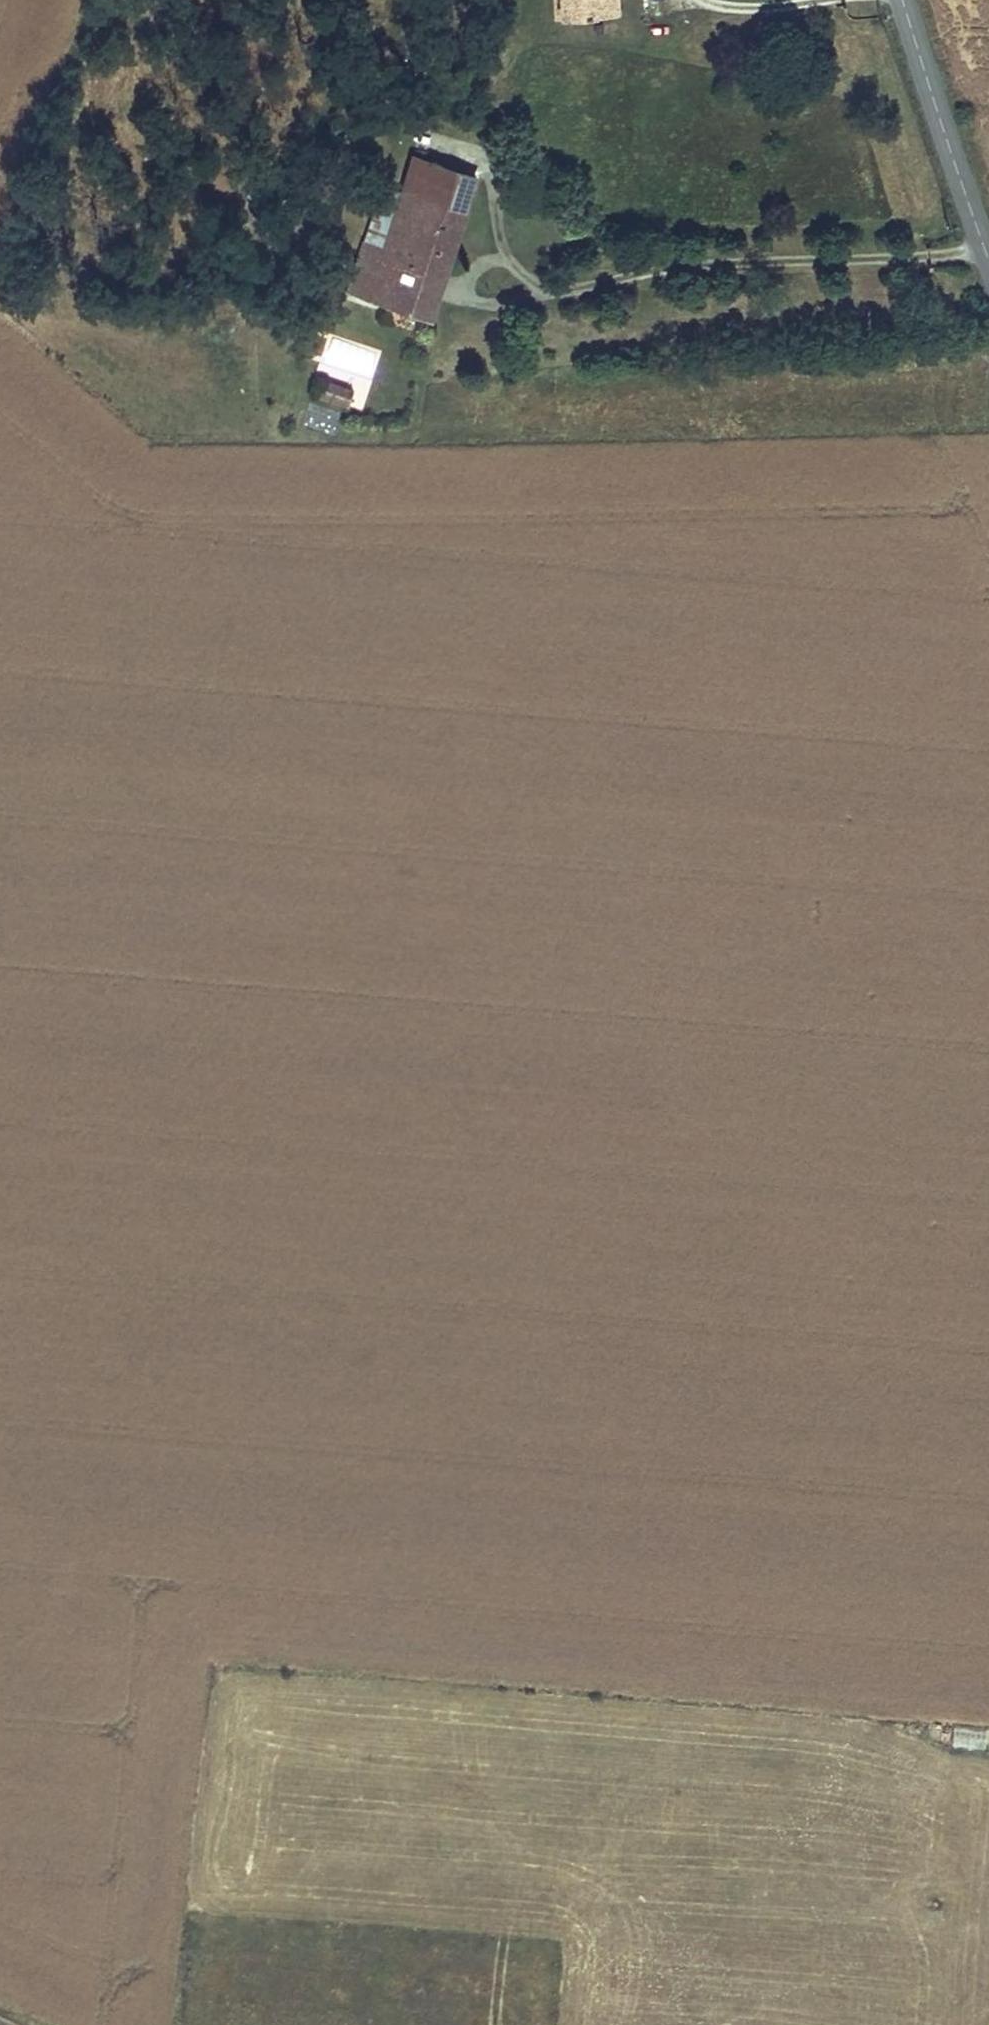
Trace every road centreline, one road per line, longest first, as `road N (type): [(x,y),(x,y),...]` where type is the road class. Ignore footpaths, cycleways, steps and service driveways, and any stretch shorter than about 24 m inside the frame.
road 1 (secondary): [(988,262),(904,0)]

